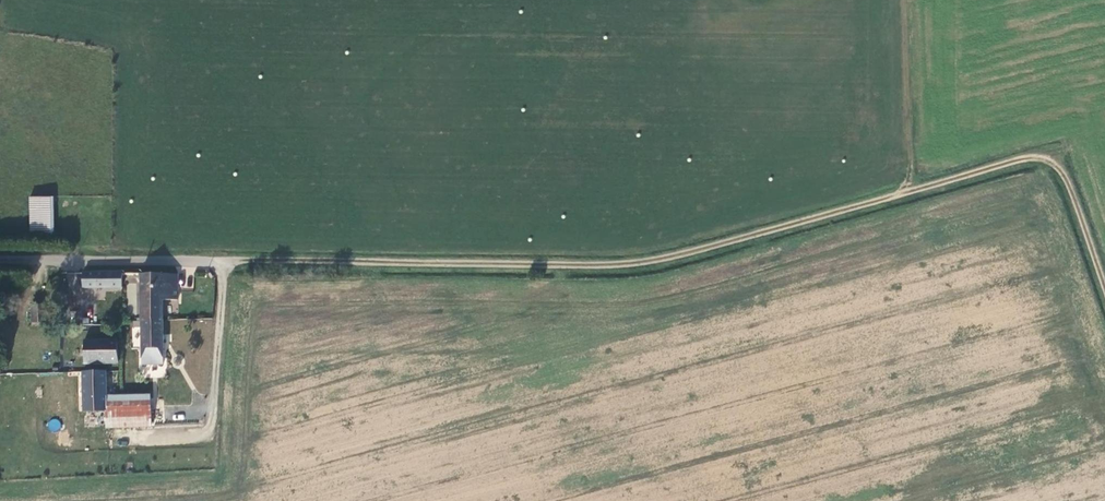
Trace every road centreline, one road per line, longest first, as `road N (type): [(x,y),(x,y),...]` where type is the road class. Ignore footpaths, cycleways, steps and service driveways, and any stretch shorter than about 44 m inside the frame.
road 1 (track): [(219,261),(623,259),(1057,150),(1104,277)]
road 2 (unclassified): [(0,258),(219,261)]
road 3 (track): [(908,191),(908,0)]

